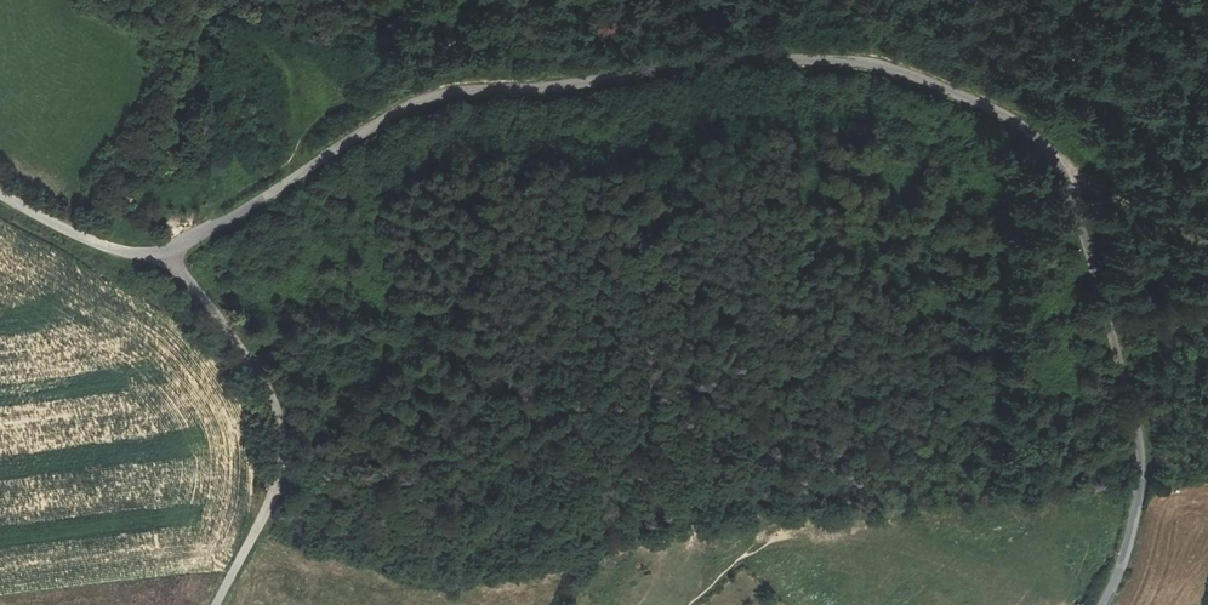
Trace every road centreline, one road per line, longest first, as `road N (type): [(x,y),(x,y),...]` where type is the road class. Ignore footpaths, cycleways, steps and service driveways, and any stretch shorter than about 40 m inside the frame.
road 1 (unclassified): [(1103,604),(1133,527),(1141,453),(1065,177),(1027,125),(879,65),(761,58),(548,89),(453,94),(402,109),(161,252)]
road 2 (unclassified): [(161,252),(259,369),(279,427),(278,479),(215,604)]
road 3 (residential): [(161,252),(107,247),(0,193)]
road 4 (track): [(1065,177),(1207,241)]

